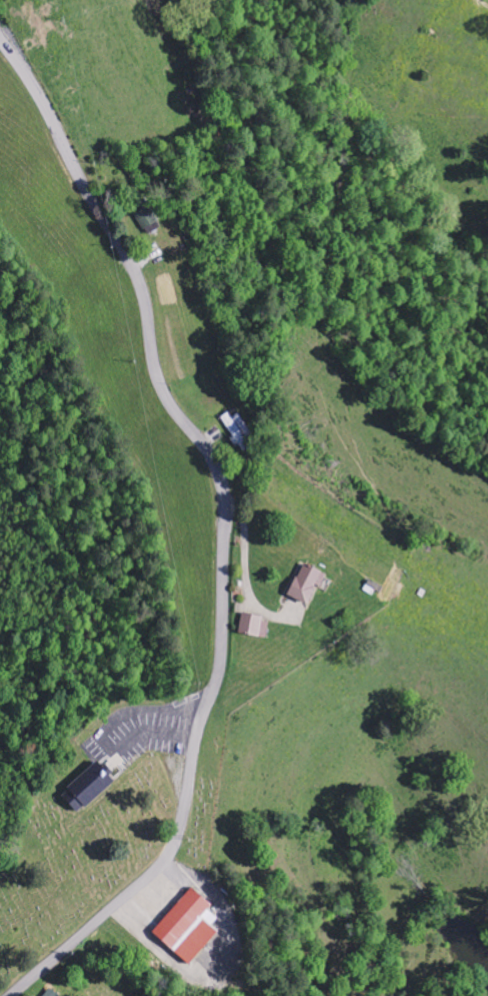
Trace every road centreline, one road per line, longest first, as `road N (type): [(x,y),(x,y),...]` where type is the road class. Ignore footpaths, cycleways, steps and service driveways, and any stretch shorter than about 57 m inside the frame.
road 1 (residential): [(9,995),(143,880),(172,844),(216,674),(221,519),(214,473),(162,391),(117,242),(0,45)]
road 2 (residential): [(143,880),(290,995)]

